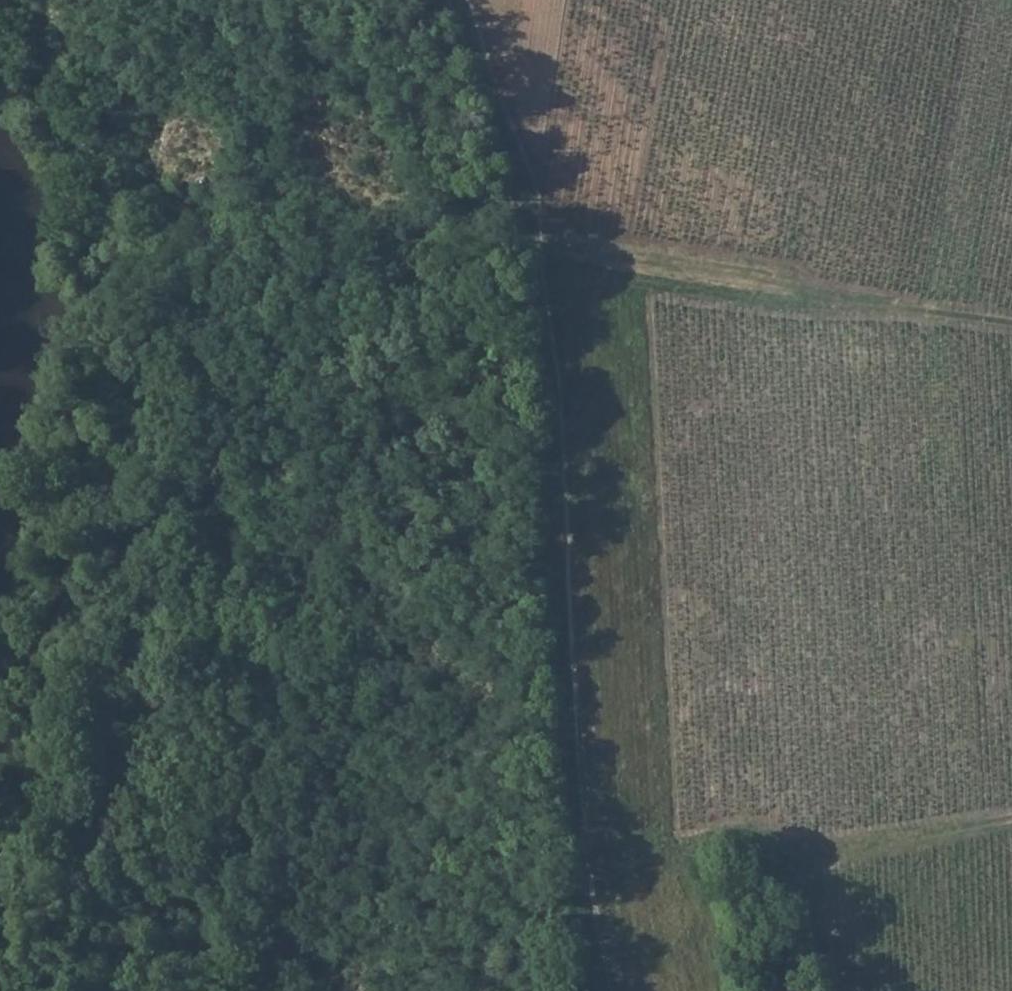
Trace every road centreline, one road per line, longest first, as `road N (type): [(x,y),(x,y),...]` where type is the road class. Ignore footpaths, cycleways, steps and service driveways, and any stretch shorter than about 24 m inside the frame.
road 1 (track): [(548,275),(1011,328)]
road 2 (track): [(582,871),(683,834),(757,824),(825,848),(1011,818)]

